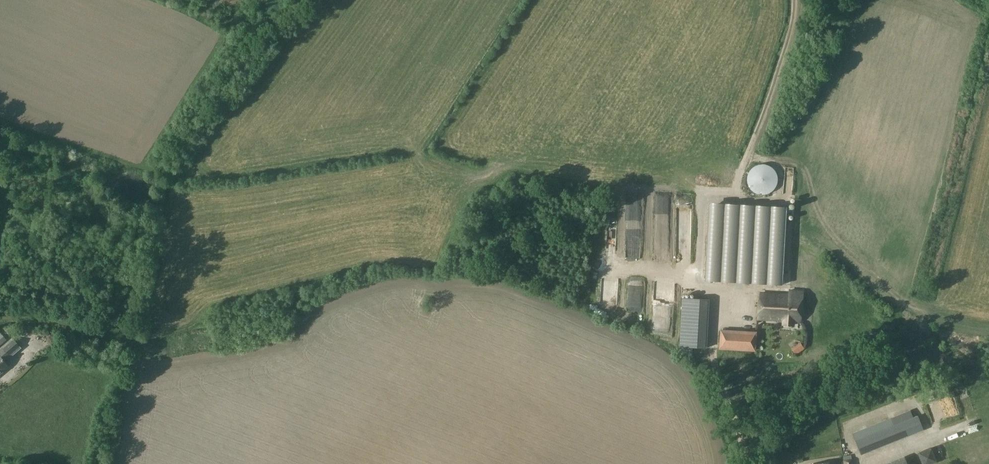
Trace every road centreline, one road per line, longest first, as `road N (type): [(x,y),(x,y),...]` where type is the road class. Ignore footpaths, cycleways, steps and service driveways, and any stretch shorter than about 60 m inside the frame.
road 1 (track): [(794,0),(794,24),(744,169)]

